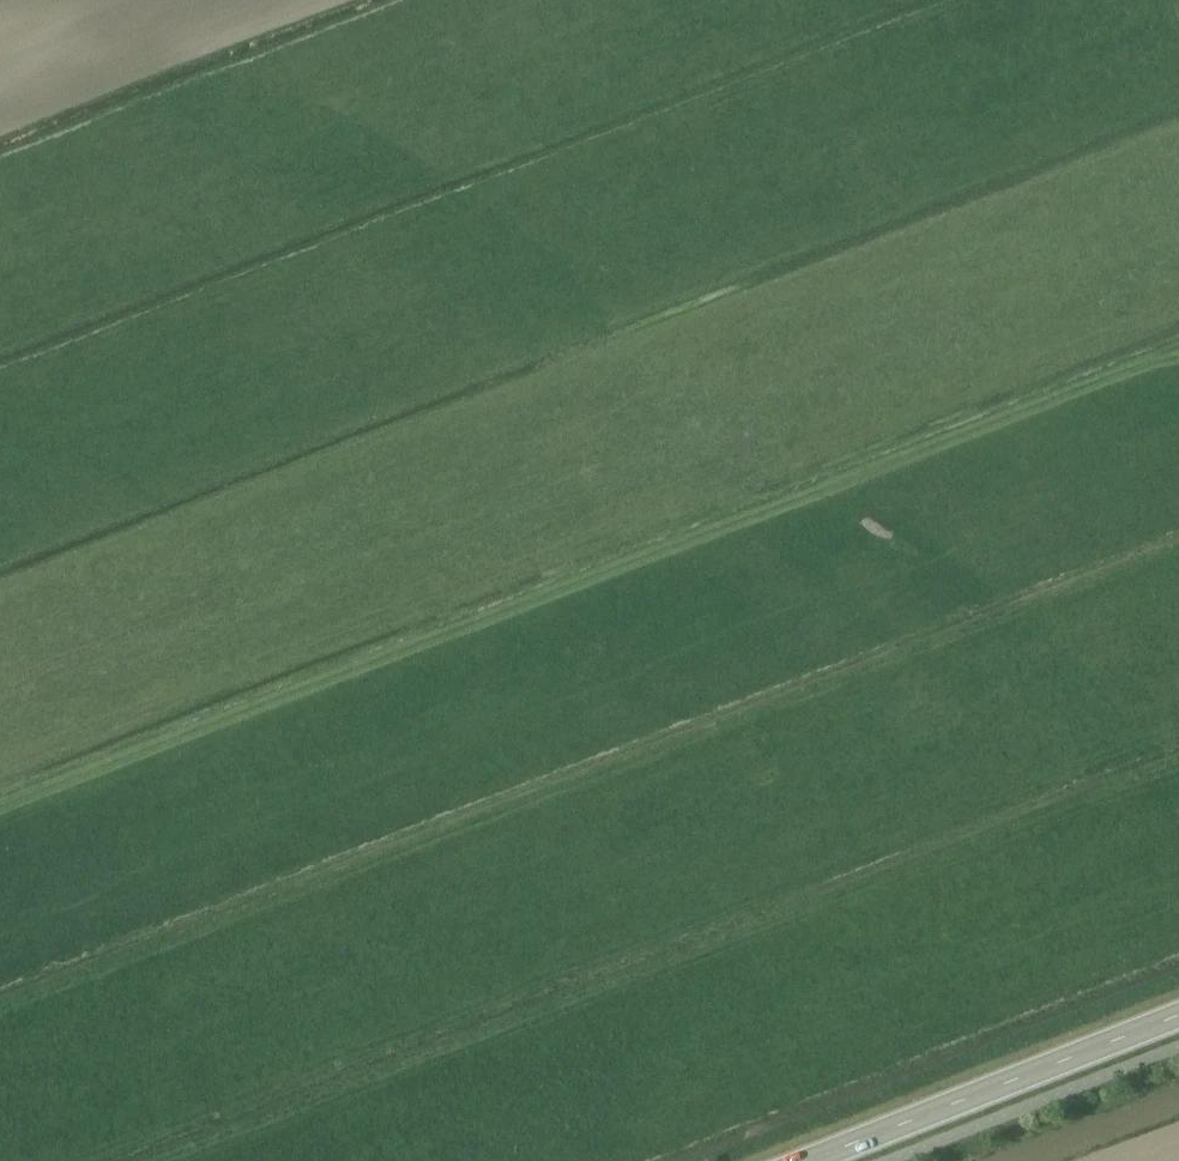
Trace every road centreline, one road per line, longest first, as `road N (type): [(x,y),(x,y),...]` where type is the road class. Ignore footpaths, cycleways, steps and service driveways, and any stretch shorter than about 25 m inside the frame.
road 1 (tertiary): [(806,1160),(1178,1016)]

